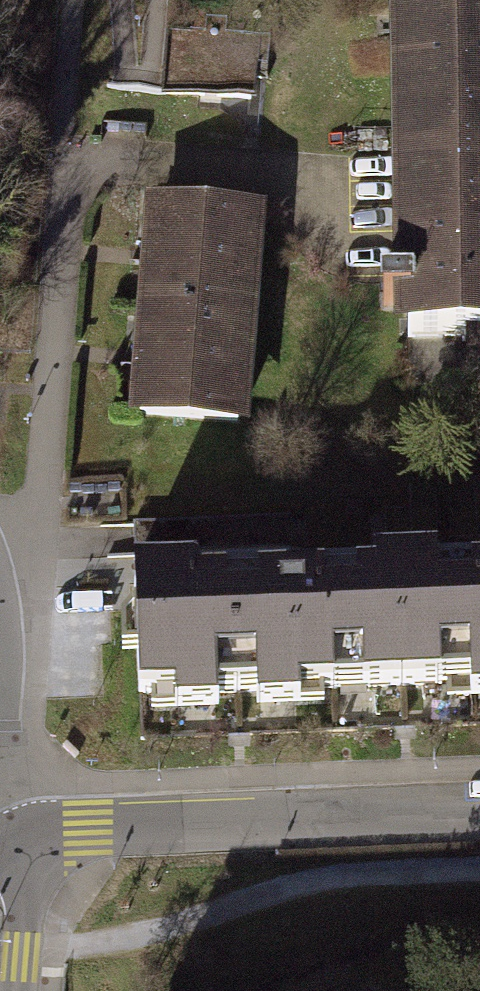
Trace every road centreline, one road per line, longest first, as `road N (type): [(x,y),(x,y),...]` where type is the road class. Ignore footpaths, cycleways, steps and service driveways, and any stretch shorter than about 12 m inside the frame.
road 1 (residential): [(479,821),(383,817),(0,837)]

